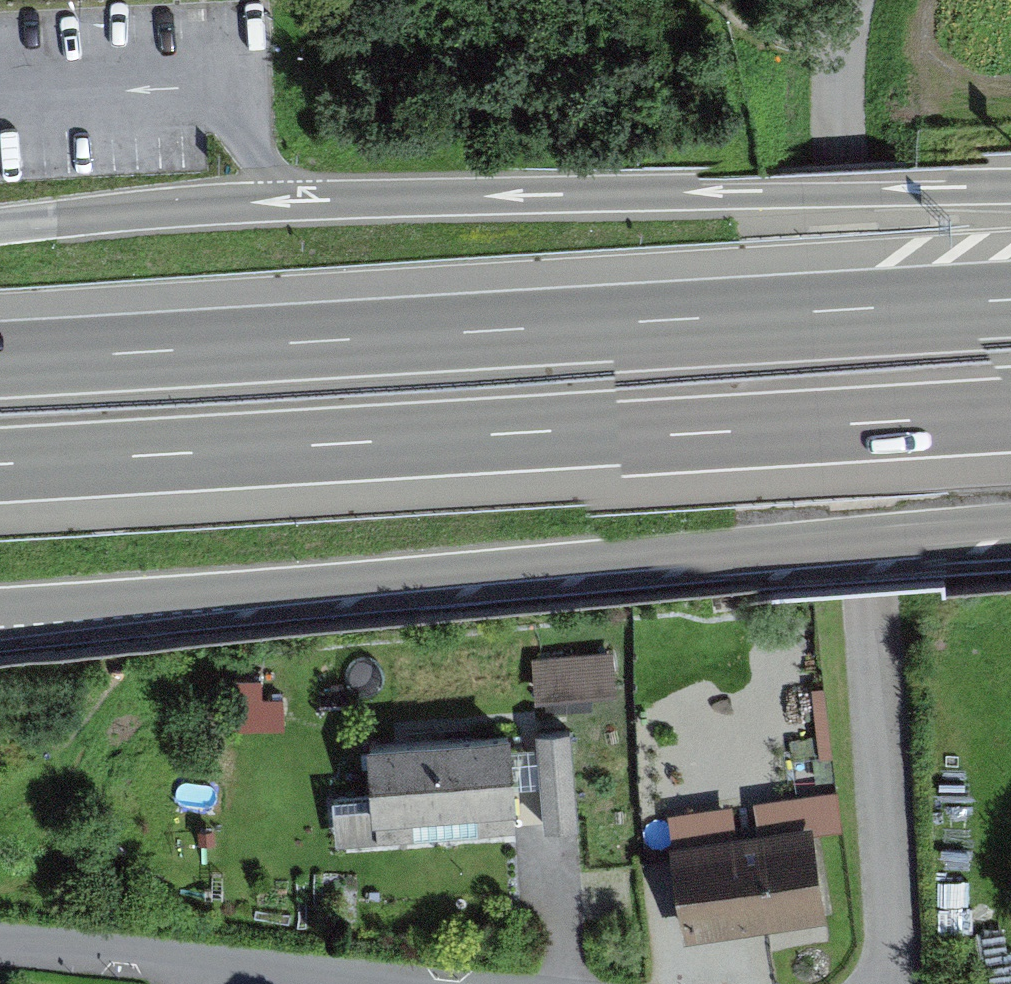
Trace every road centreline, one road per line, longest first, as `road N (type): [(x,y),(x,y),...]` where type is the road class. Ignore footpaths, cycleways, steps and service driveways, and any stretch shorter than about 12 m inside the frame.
road 1 (motorway): [(0,606),(1010,521)]
road 2 (motorway): [(1010,297),(0,357)]
road 3 (motorway): [(0,461),(1010,403)]
road 4 (residential): [(894,983),(899,930),(847,131),(848,55),(862,0)]
road 5 (motorway): [(1010,189),(331,197)]
road 6 (residential): [(0,941),(422,983)]

